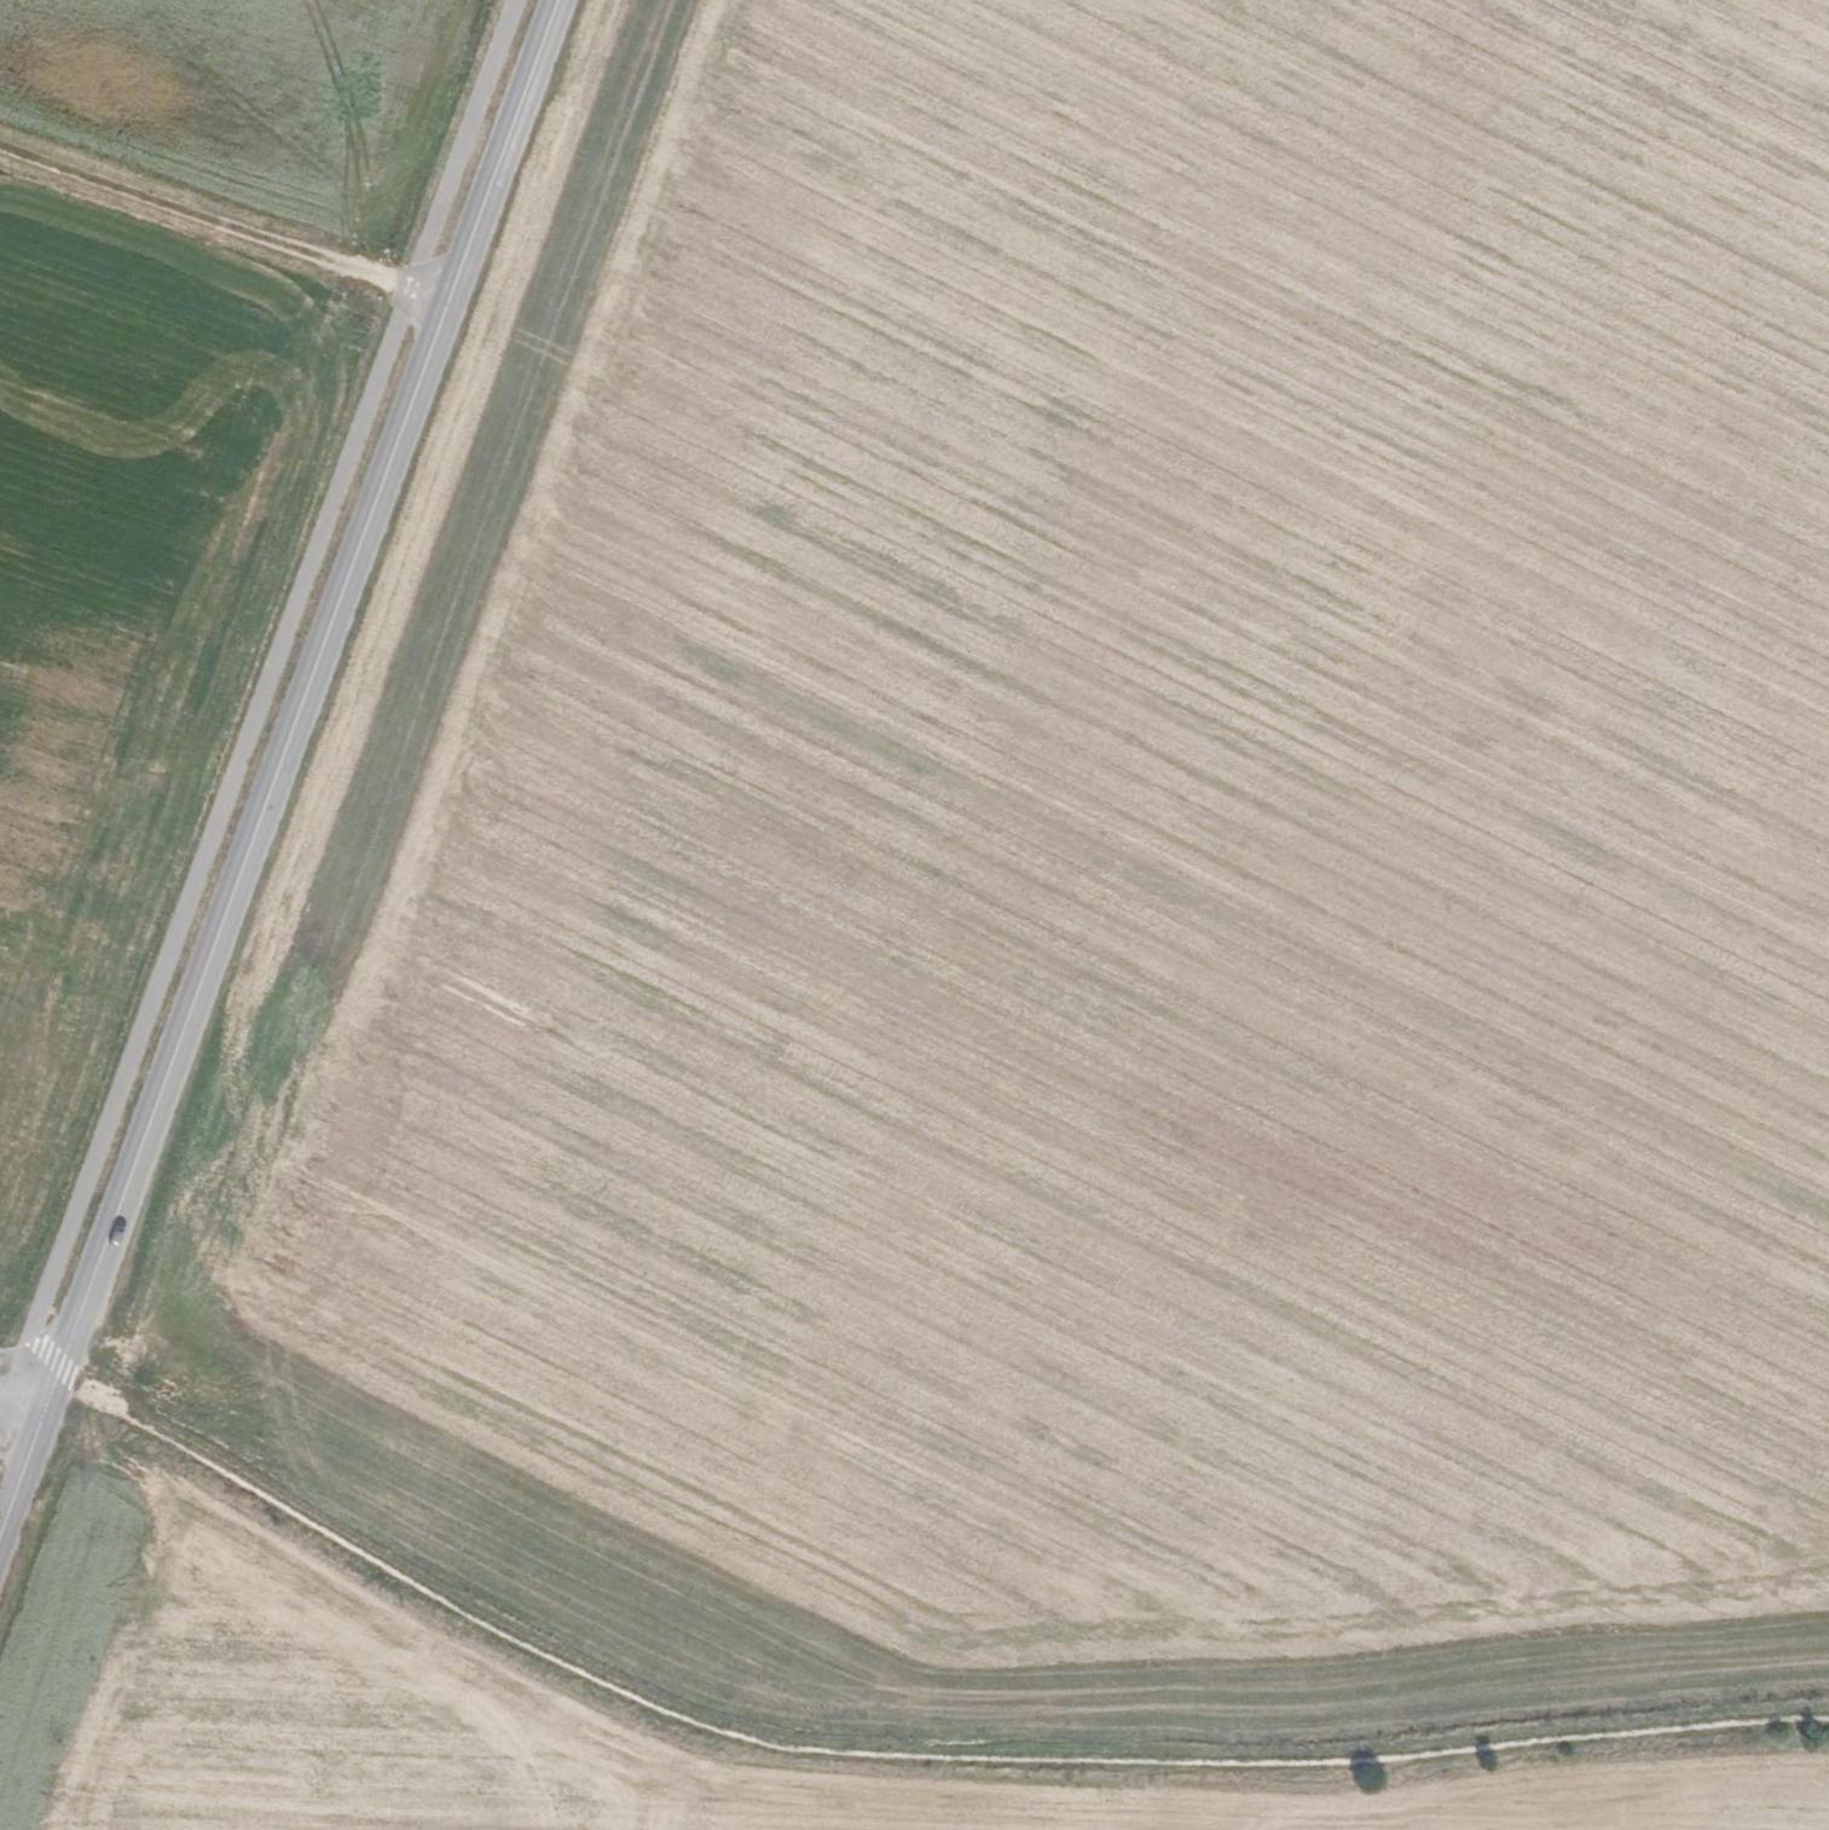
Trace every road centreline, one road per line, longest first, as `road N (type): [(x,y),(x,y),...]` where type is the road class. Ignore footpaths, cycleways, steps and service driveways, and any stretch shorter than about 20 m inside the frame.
road 1 (tertiary): [(0,1538),(438,298),(551,0)]
road 2 (track): [(0,139),(438,298)]

